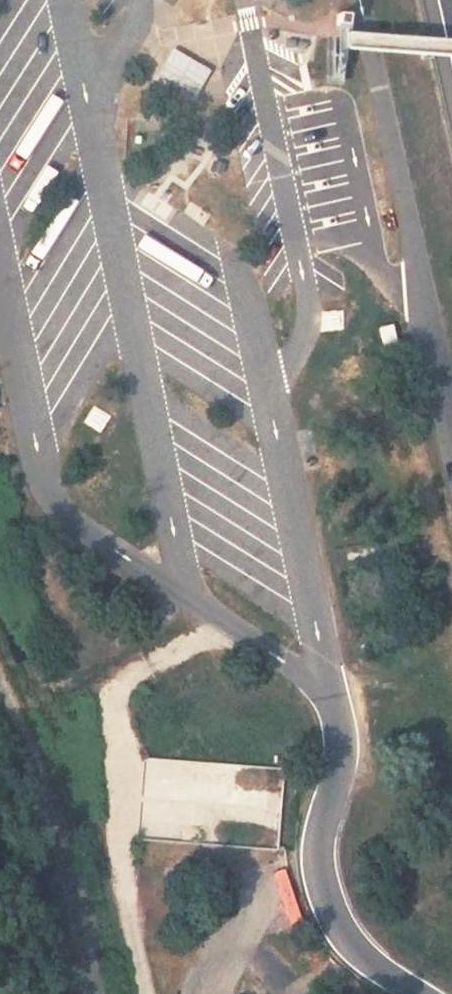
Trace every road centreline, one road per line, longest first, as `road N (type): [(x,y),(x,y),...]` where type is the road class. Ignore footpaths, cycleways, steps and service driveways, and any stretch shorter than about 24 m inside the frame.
road 1 (unclassified): [(0,675),(51,814),(95,993)]

